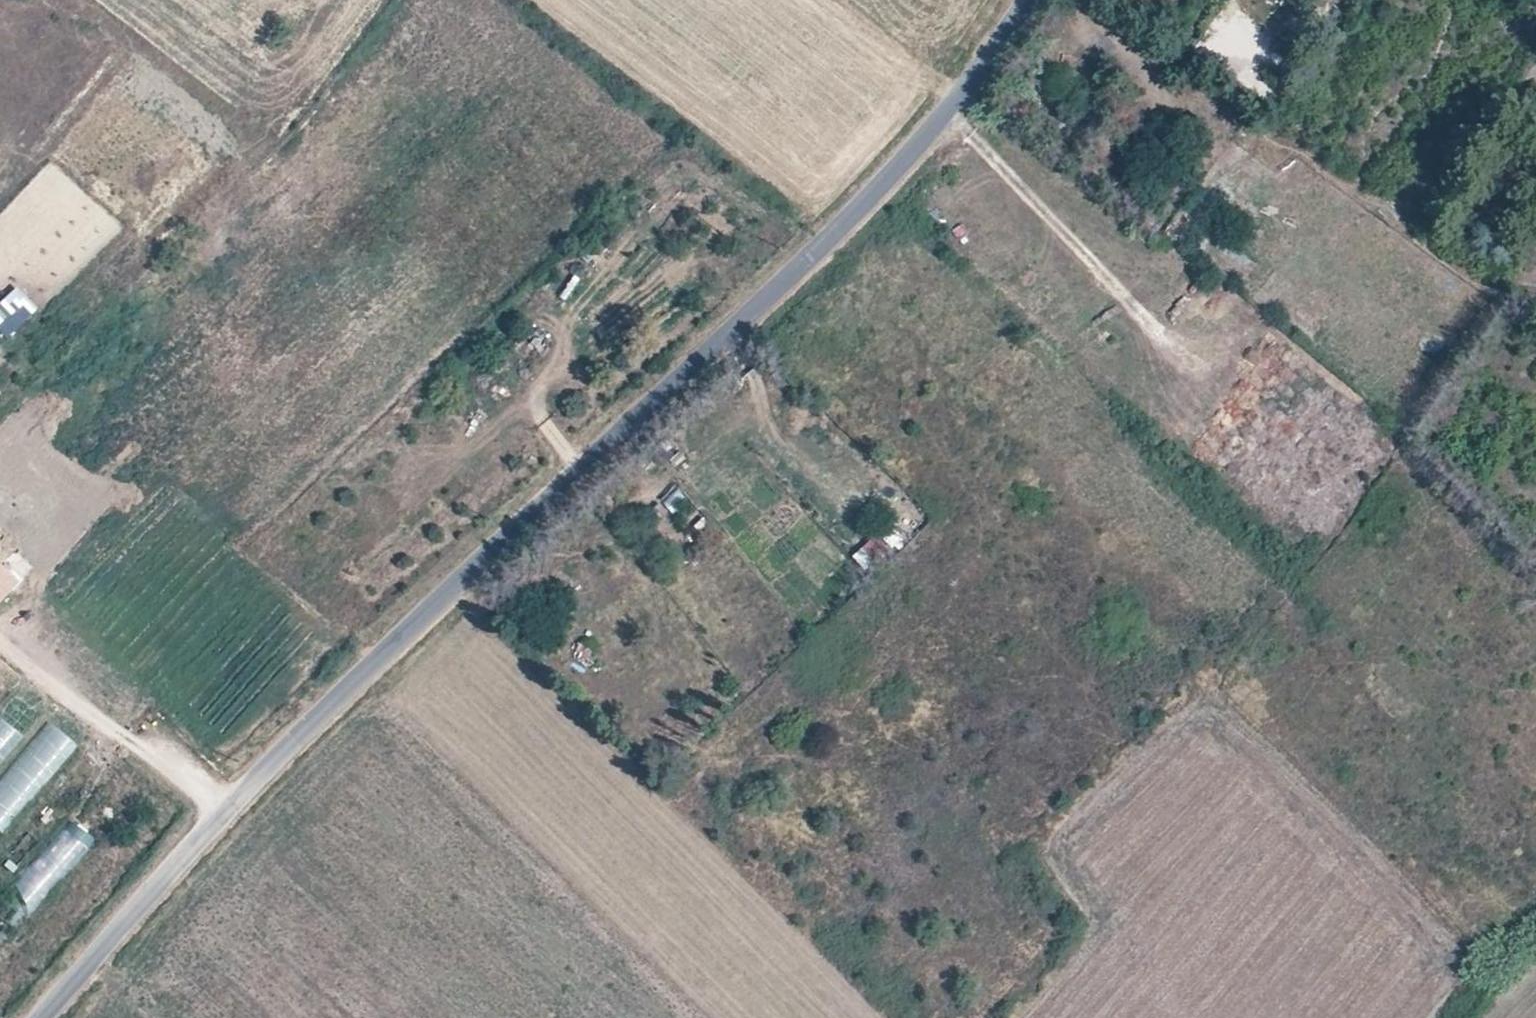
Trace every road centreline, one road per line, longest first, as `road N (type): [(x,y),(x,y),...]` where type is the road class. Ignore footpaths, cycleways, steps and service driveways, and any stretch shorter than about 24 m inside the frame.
road 1 (tertiary): [(48,1017),(227,815),(938,131),(1030,0)]
road 2 (track): [(1082,0),(1487,283)]
road 3 (track): [(227,815),(0,639)]

